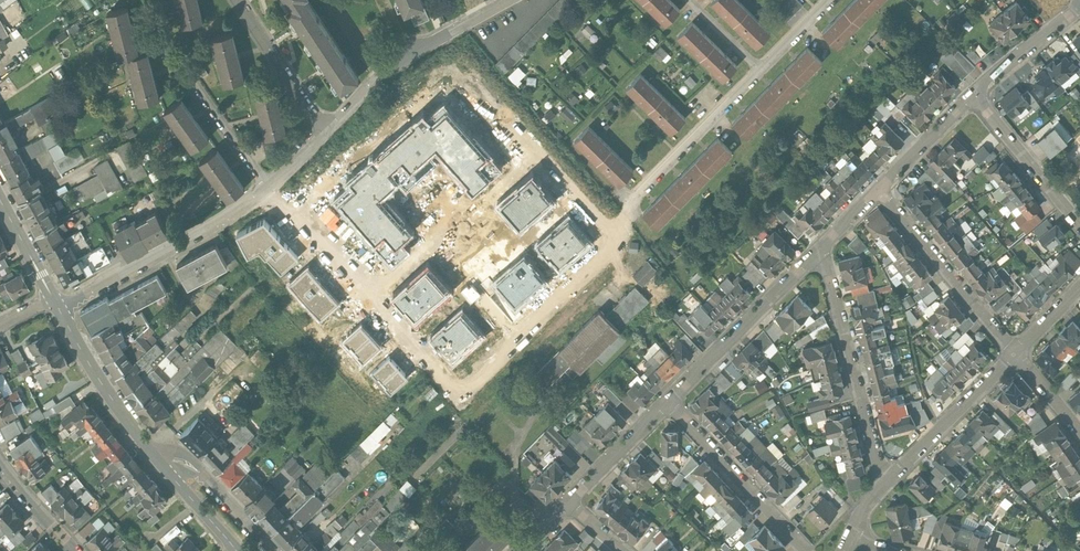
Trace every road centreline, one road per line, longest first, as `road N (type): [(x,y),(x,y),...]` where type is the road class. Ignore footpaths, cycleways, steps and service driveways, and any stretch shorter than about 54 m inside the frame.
road 1 (residential): [(473,80),(622,240),(457,395),(271,189)]
road 2 (residential): [(61,313),(206,235),(271,189)]
road 3 (residential): [(887,484),(826,250)]
road 4 (residential): [(335,128),(397,72),(525,0)]
road 5 (residential): [(674,400),(826,250)]
road 6 (residential): [(883,193),(1019,355)]
road 7 (residential): [(271,189),(149,24)]
road 8 (residential): [(674,400),(810,550)]
road 9 (residential): [(766,76),(626,206)]
road 10 (residential): [(1019,355),(887,484)]
road 11 (secondary): [(160,463),(61,313)]
road 12 (residential): [(978,94),(1079,220)]
road 13 (residential): [(335,128),(243,0)]
road 14 (residential): [(273,550),(201,471),(180,461),(160,463)]
road 15 (residential): [(571,501),(674,400)]
road 16 (residential): [(883,193),(978,94)]
road 17 (residential): [(978,94),(1079,8)]

